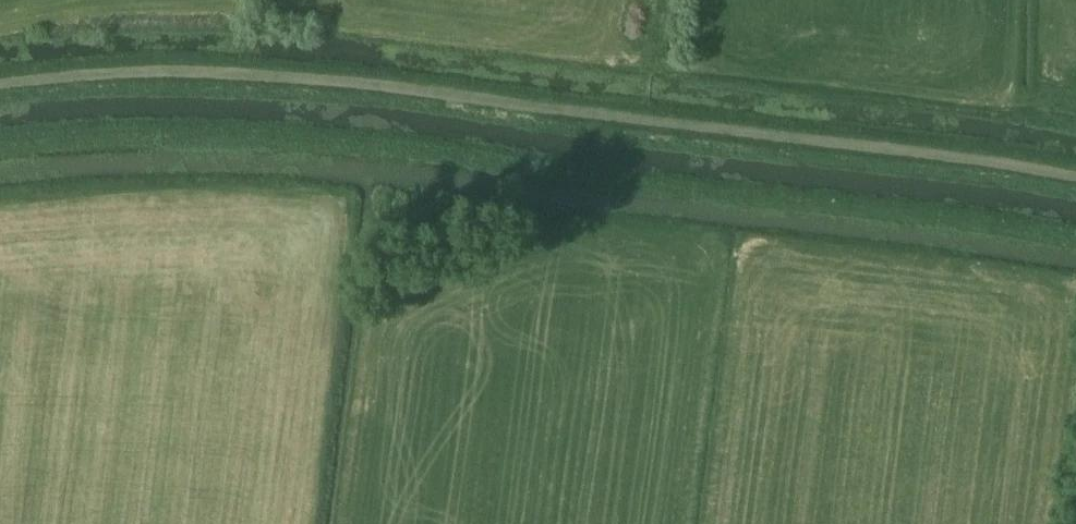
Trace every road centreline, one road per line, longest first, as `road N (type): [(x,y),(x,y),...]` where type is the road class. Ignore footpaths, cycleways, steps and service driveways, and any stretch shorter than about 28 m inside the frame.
road 1 (track): [(0,85),(106,74),(345,84),(1075,180)]
road 2 (track): [(1075,236),(336,140),(0,144)]

